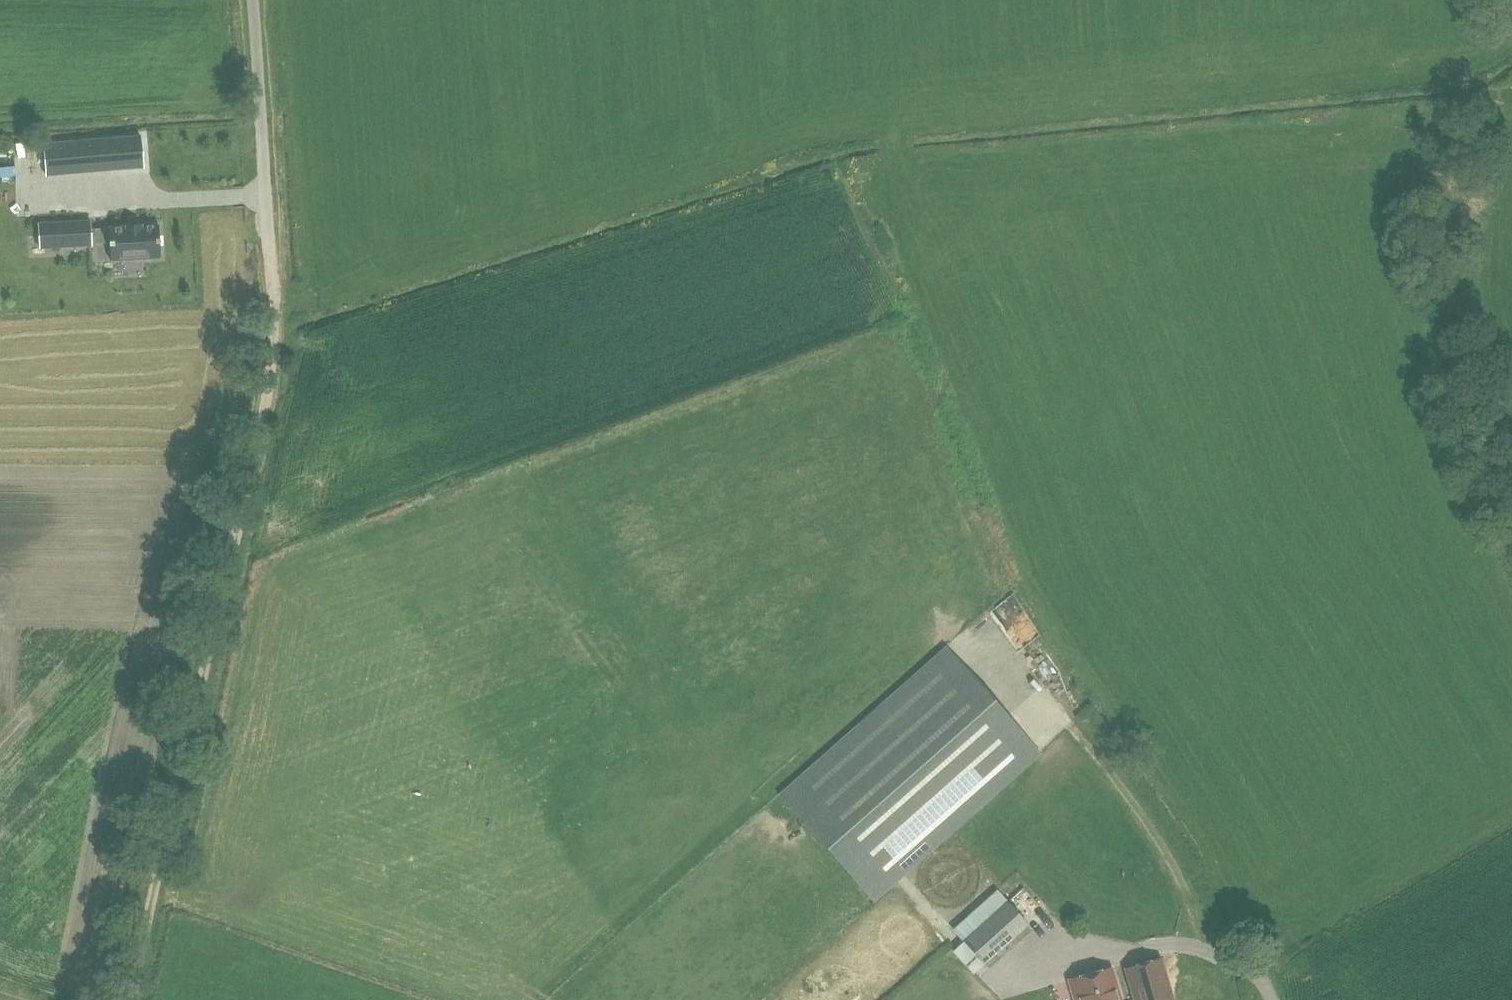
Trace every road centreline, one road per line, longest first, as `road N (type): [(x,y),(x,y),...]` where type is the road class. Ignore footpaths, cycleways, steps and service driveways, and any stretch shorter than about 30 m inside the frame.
road 1 (track): [(126,999),(273,349),(269,235)]
road 2 (unclassified): [(254,0),(269,235)]

